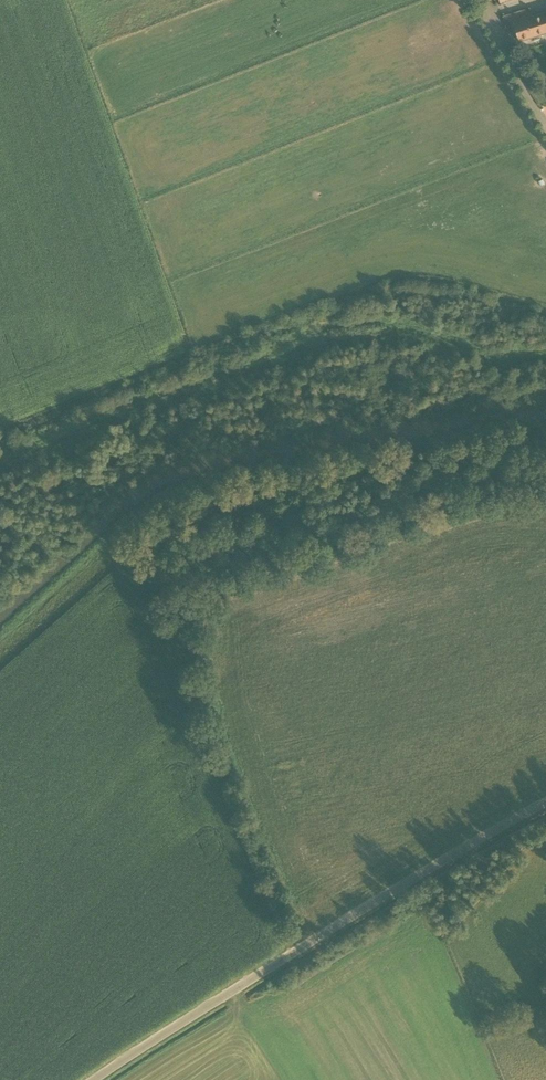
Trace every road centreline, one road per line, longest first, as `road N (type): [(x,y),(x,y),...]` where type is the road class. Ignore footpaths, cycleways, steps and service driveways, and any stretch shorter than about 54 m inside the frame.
road 1 (track): [(545,423),(181,485),(118,523),(0,630)]
road 2 (unclassified): [(90,1079),(545,796)]
road 3 (track): [(545,128),(478,0)]

